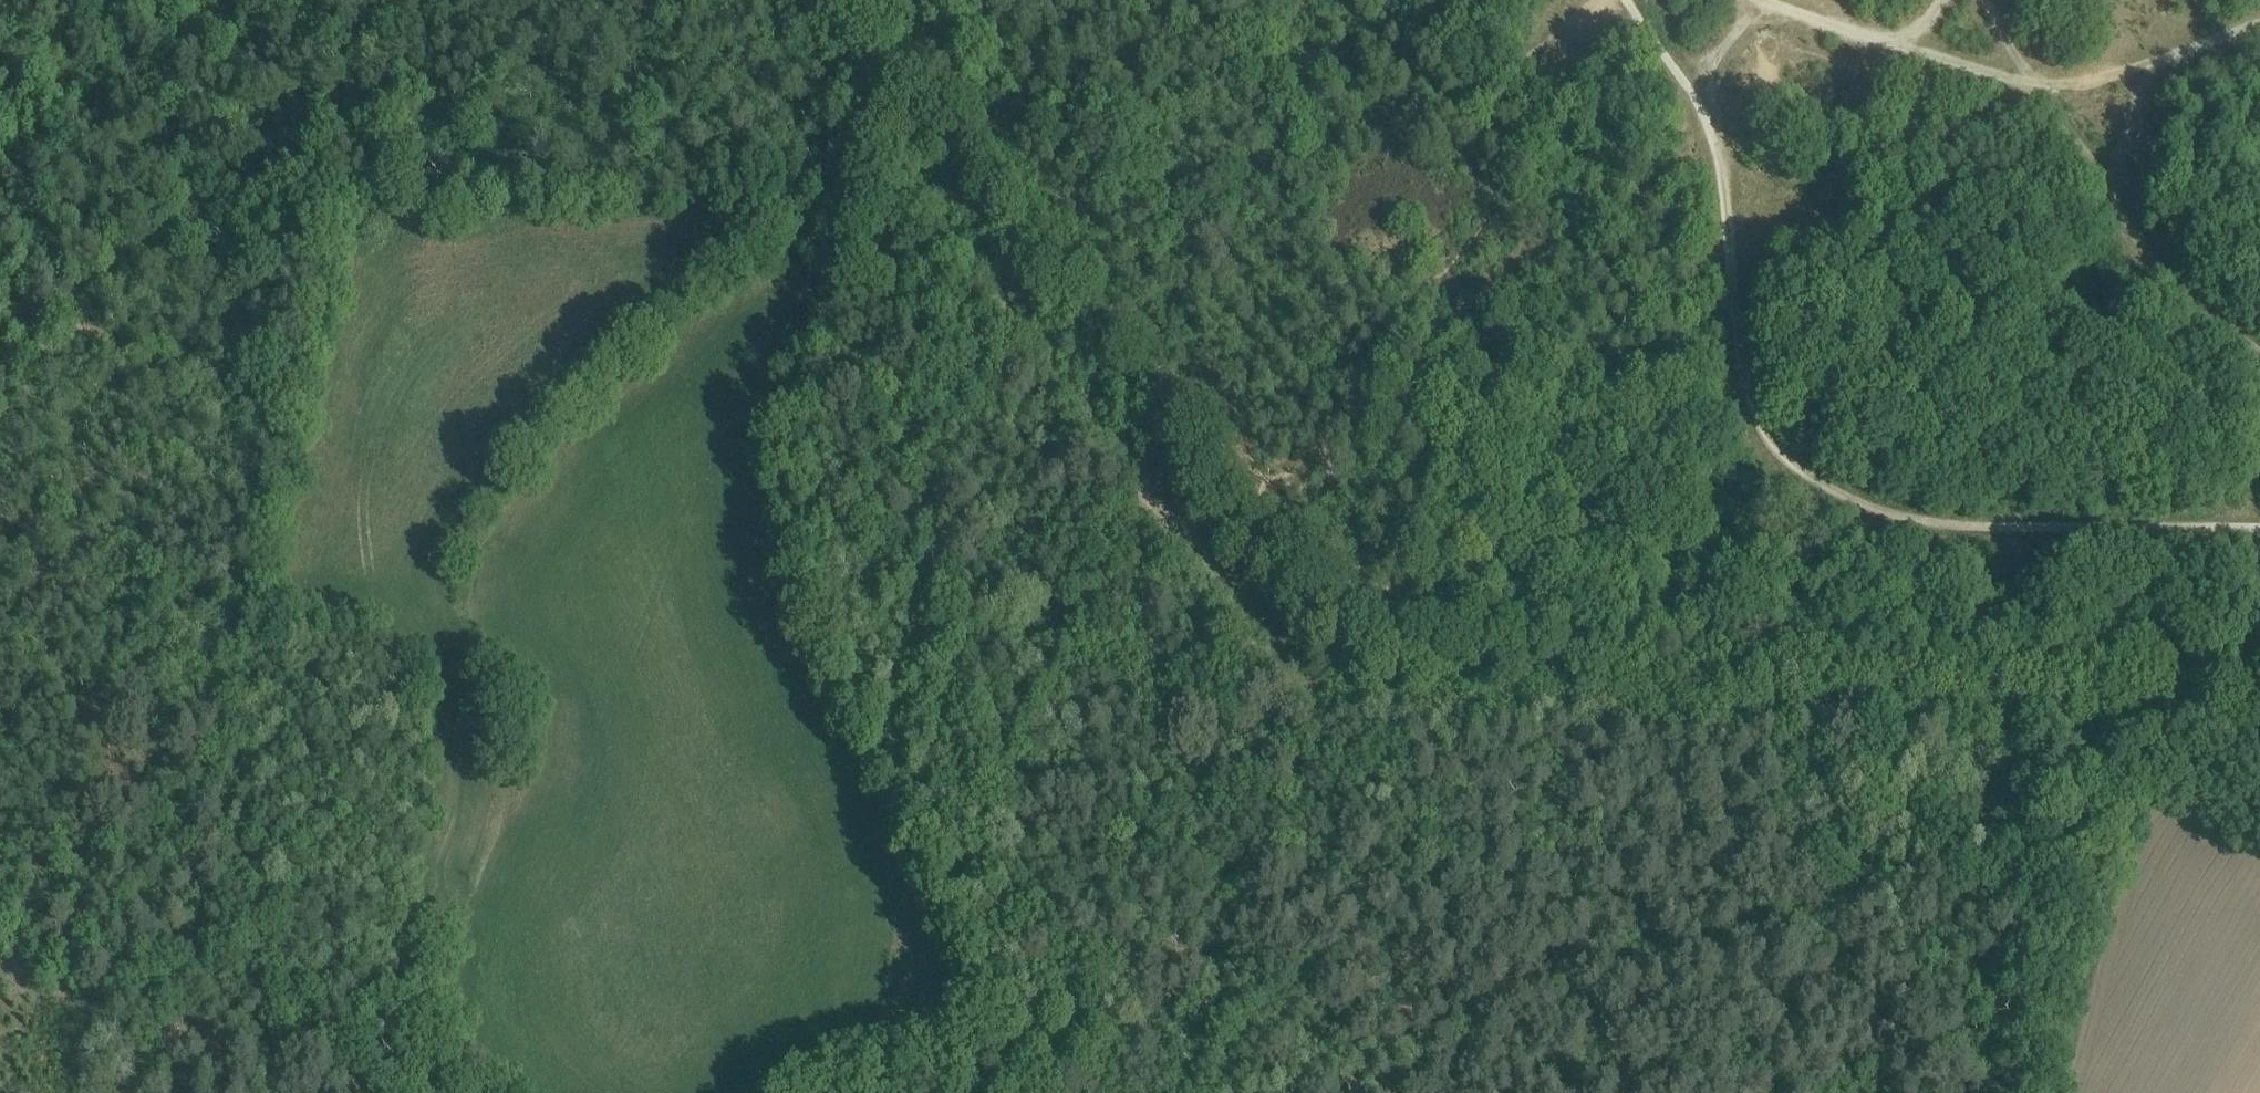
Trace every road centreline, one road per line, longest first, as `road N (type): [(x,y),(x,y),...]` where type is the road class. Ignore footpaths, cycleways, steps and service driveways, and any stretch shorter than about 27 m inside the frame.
road 1 (track): [(1768,0),(1994,80),(2046,83),(2141,243),(2259,338)]
road 2 (track): [(1772,1),(1725,55),(1702,115)]

